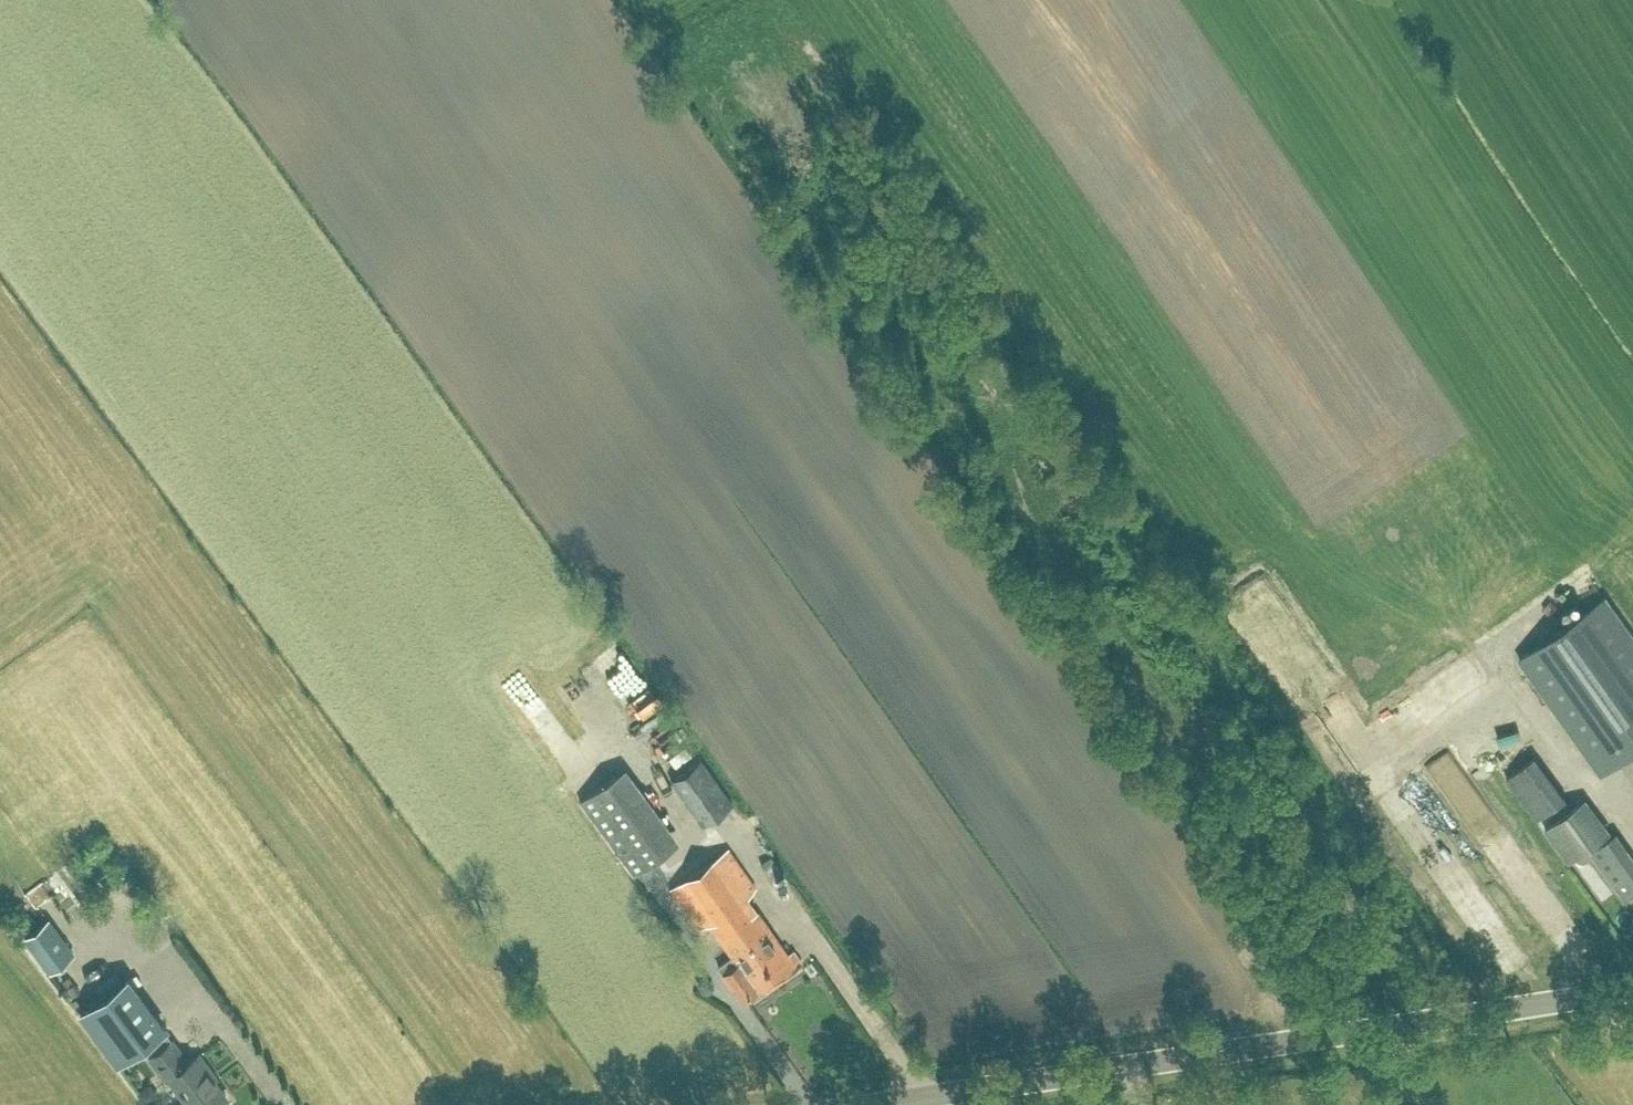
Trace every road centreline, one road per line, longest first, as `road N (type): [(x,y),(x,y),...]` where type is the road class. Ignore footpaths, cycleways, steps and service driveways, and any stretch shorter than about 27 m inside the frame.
road 1 (unclassified): [(861,1104),(1632,989)]

